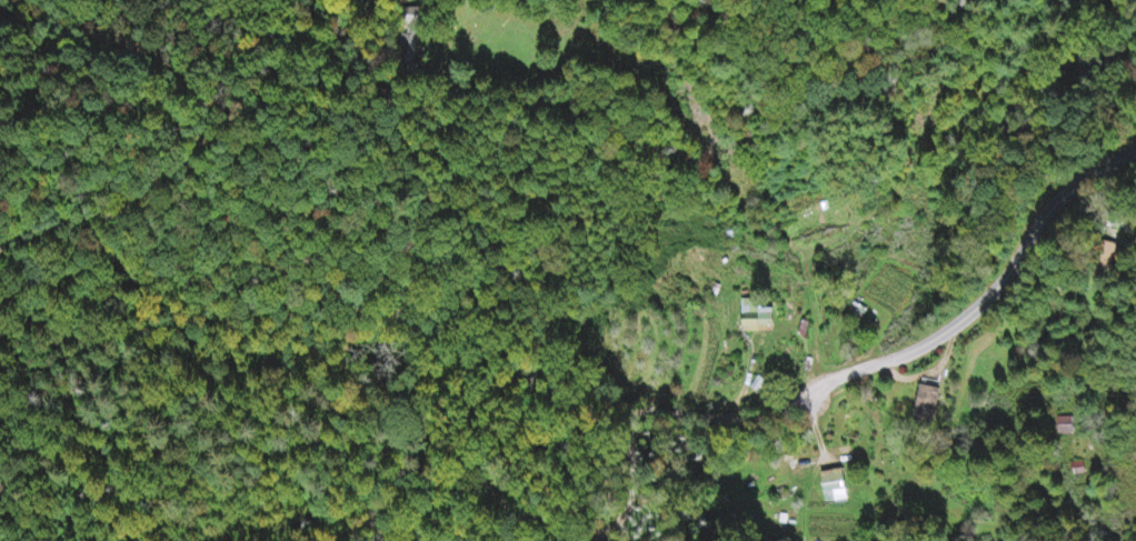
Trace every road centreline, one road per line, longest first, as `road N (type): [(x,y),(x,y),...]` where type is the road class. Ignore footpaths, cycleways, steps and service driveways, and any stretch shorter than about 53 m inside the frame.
road 1 (residential): [(576,540),(519,508),(388,384),(381,357),(440,253),(437,219),(383,83),(319,0)]
road 2 (track): [(0,250),(50,224),(142,200),(192,157),(211,121),(196,84),(163,60),(91,34),(0,21)]
road 3 (residential): [(886,362),(824,383),(778,412),(733,423),(635,412),(622,433),(622,509),(586,540)]
road 4 (residential): [(1135,150),(1058,201),(969,319),(886,362)]

